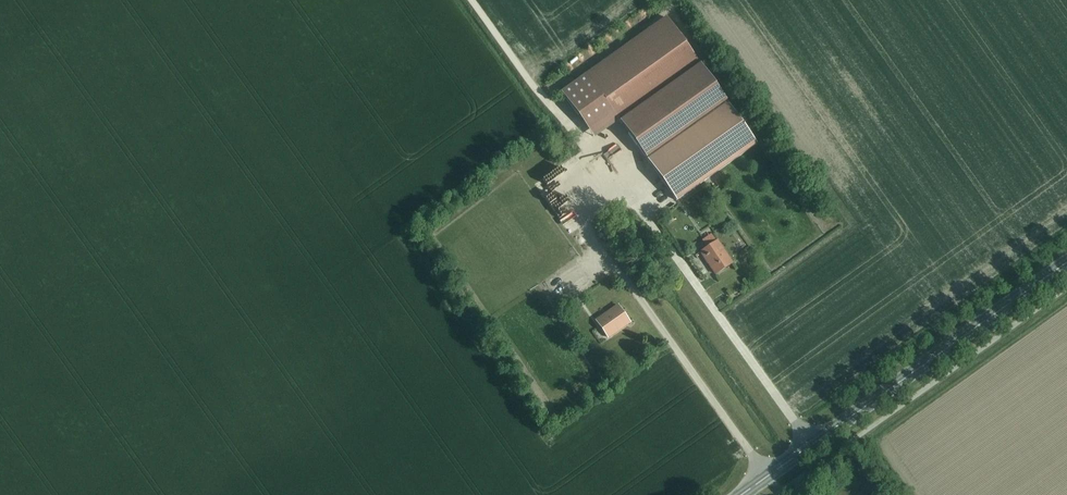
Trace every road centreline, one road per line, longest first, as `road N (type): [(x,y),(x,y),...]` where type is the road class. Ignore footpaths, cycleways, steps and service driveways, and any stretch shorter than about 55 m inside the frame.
road 1 (secondary): [(740,494),(1066,263)]

